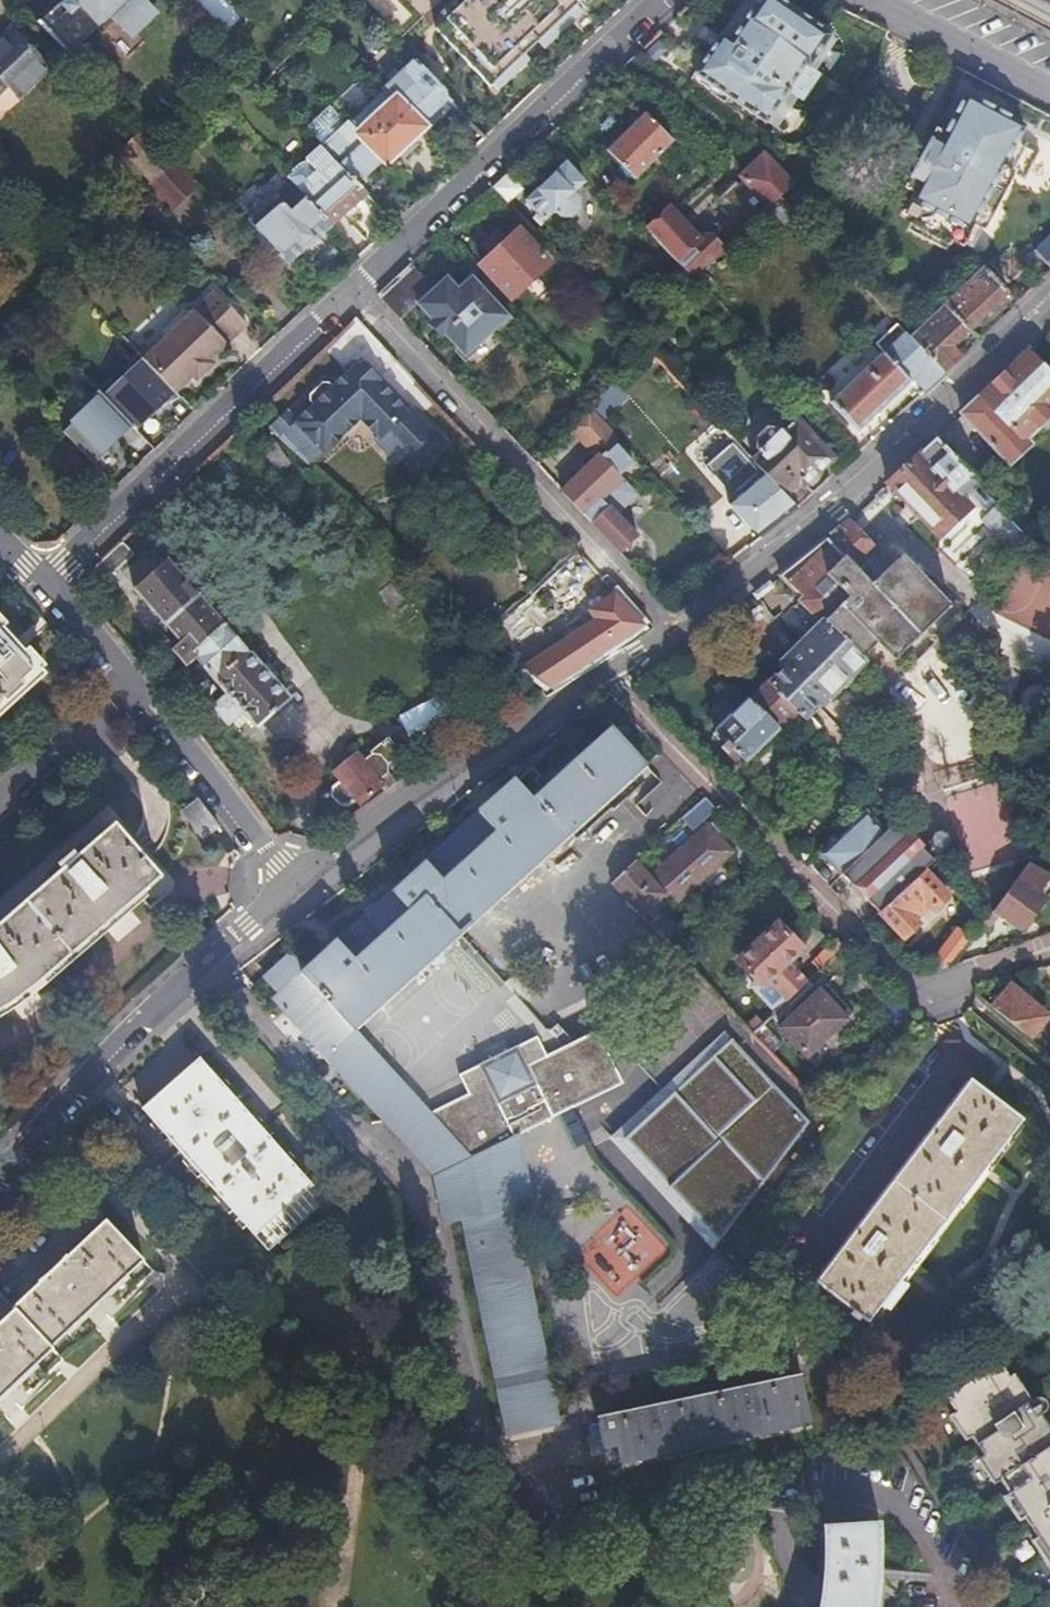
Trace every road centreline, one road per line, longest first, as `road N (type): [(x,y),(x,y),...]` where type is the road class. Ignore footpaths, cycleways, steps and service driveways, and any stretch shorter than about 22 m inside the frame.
road 1 (residential): [(569,1441),(497,1460),(471,1420),(413,1197),(205,972)]
road 2 (residential): [(1049,954),(920,997),(658,734),(611,676)]
road 3 (residential): [(669,635),(764,570),(1049,302)]
road 4 (residential): [(669,635),(352,290)]
road 5 (residential): [(40,581),(352,290)]
road 6 (residential): [(352,290),(657,0)]
road 7 (residential): [(40,581),(300,891)]
road 8 (residential): [(300,891),(611,676)]
road 9 (residential): [(0,1181),(119,1045),(205,972)]
road 10 (residential): [(1049,94),(871,0)]
road 11 (residential): [(205,972),(300,891)]

